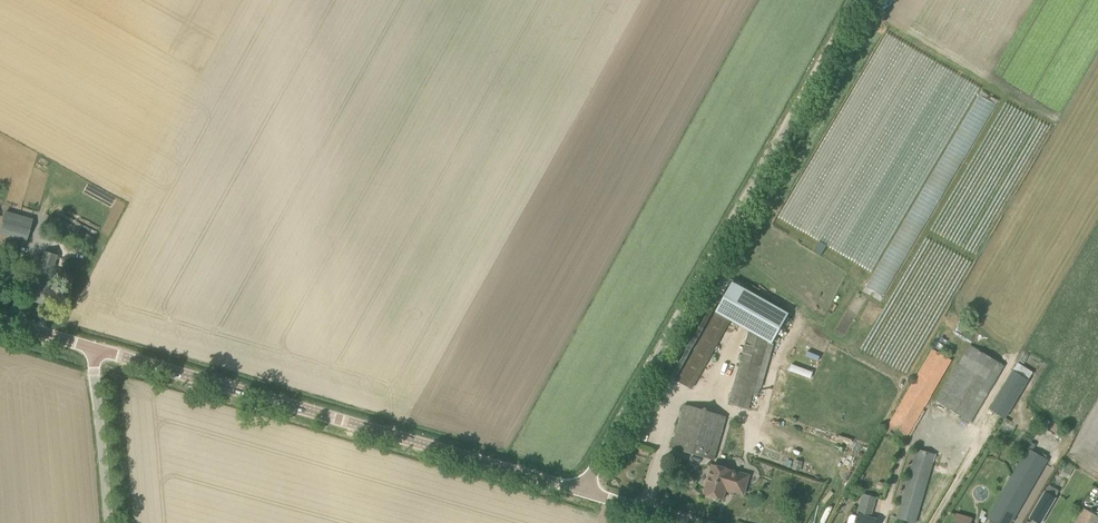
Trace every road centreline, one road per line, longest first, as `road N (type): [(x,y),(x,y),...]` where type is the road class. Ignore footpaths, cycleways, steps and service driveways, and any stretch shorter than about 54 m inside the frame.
road 1 (unclassified): [(579,491),(859,0)]
road 2 (tertiary): [(579,491),(96,348)]
road 3 (unclassified): [(111,522),(96,348)]

